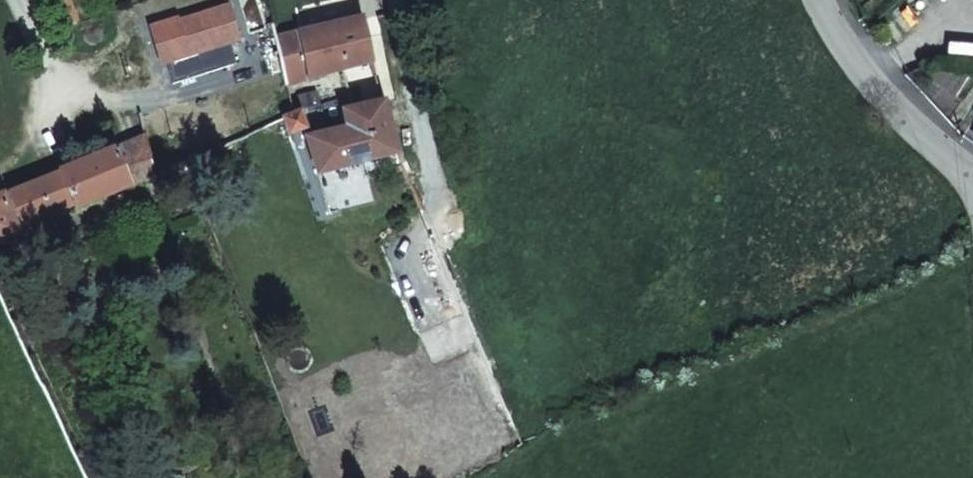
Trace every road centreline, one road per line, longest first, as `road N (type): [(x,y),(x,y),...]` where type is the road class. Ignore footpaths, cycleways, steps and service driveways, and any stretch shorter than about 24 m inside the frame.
road 1 (residential): [(820,0),(875,80),(972,172)]

